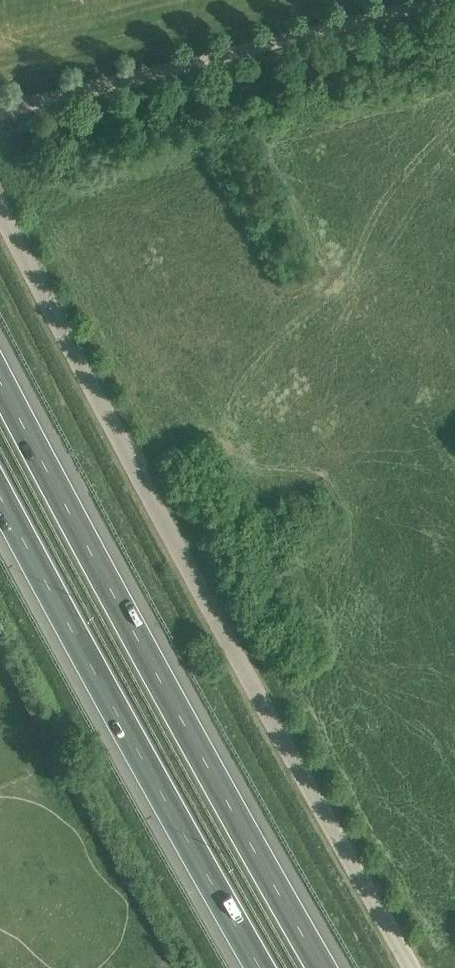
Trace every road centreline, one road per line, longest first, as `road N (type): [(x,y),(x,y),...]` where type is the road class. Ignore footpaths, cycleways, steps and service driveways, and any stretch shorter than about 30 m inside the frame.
road 1 (unclassified): [(419,967),(160,504),(0,190)]
road 2 (motorway): [(329,967),(0,368)]
road 3 (motorway): [(0,485),(263,967)]
road 4 (track): [(0,102),(413,0)]

